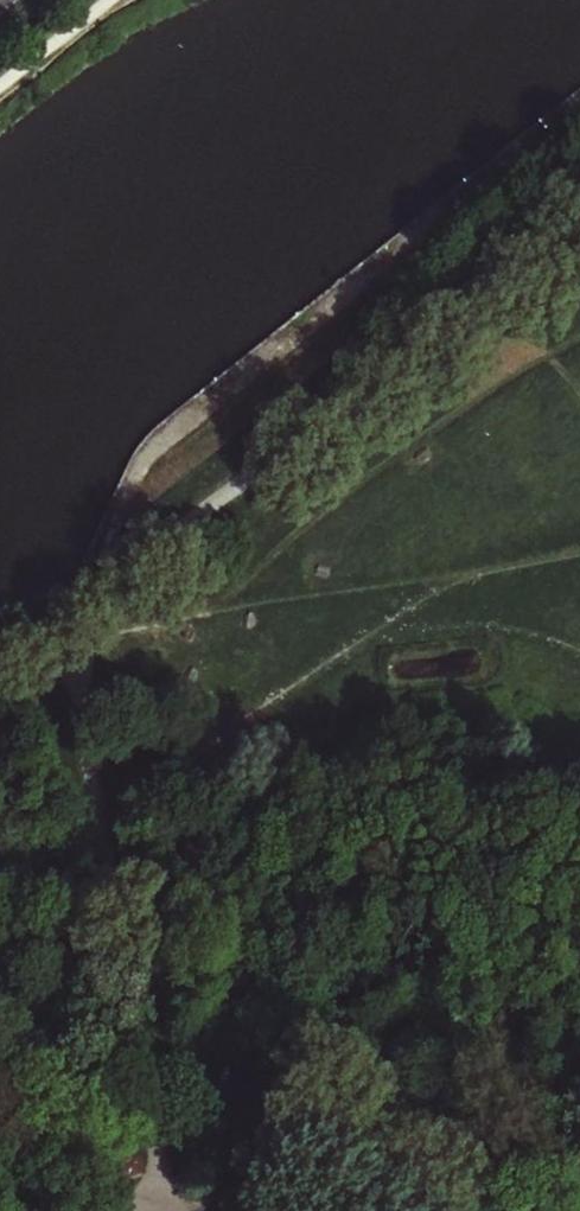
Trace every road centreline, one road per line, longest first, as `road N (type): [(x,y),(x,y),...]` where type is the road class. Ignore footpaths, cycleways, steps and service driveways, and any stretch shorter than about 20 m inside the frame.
road 1 (track): [(77,618),(123,515),(169,444),(579,113)]

